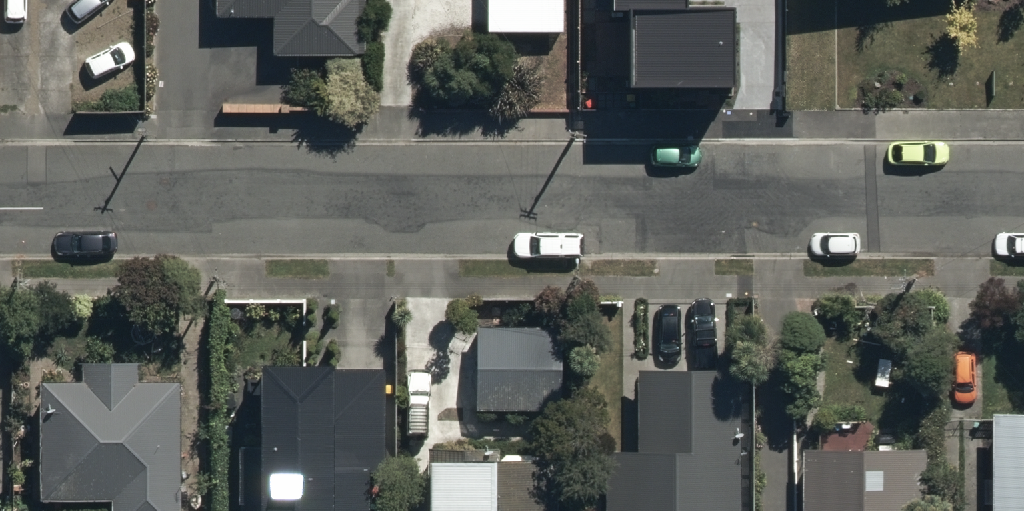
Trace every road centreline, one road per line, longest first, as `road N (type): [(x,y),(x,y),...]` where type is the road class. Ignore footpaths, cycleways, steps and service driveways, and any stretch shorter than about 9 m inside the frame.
road 1 (residential): [(1023,203),(0,208)]

